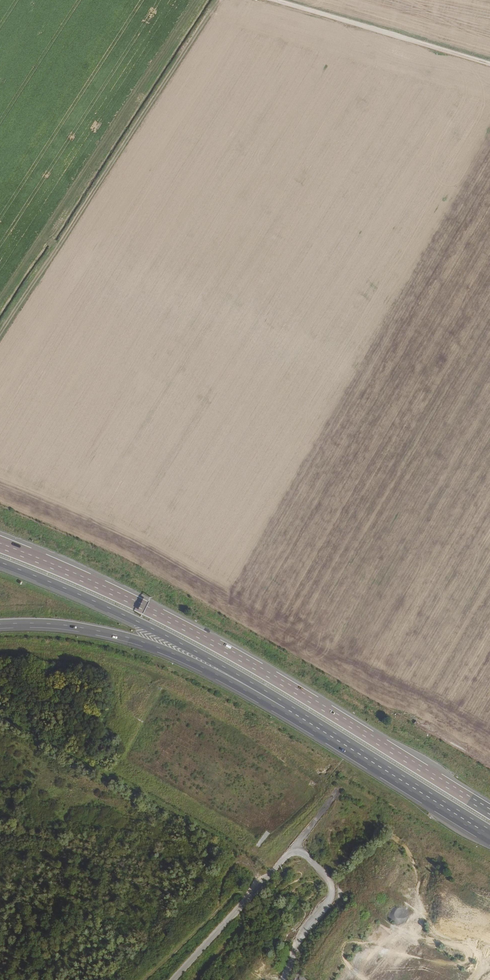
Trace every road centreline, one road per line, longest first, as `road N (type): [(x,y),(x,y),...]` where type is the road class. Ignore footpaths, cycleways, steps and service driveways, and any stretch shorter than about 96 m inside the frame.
road 1 (motorway): [(489,811),(226,650),(0,545)]
road 2 (motorway): [(0,563),(138,622),(284,708)]
road 3 (motorway): [(0,625),(128,638),(284,708)]
road 4 (motorway): [(284,708),(489,835)]
road 5 (track): [(272,0),(489,66)]

